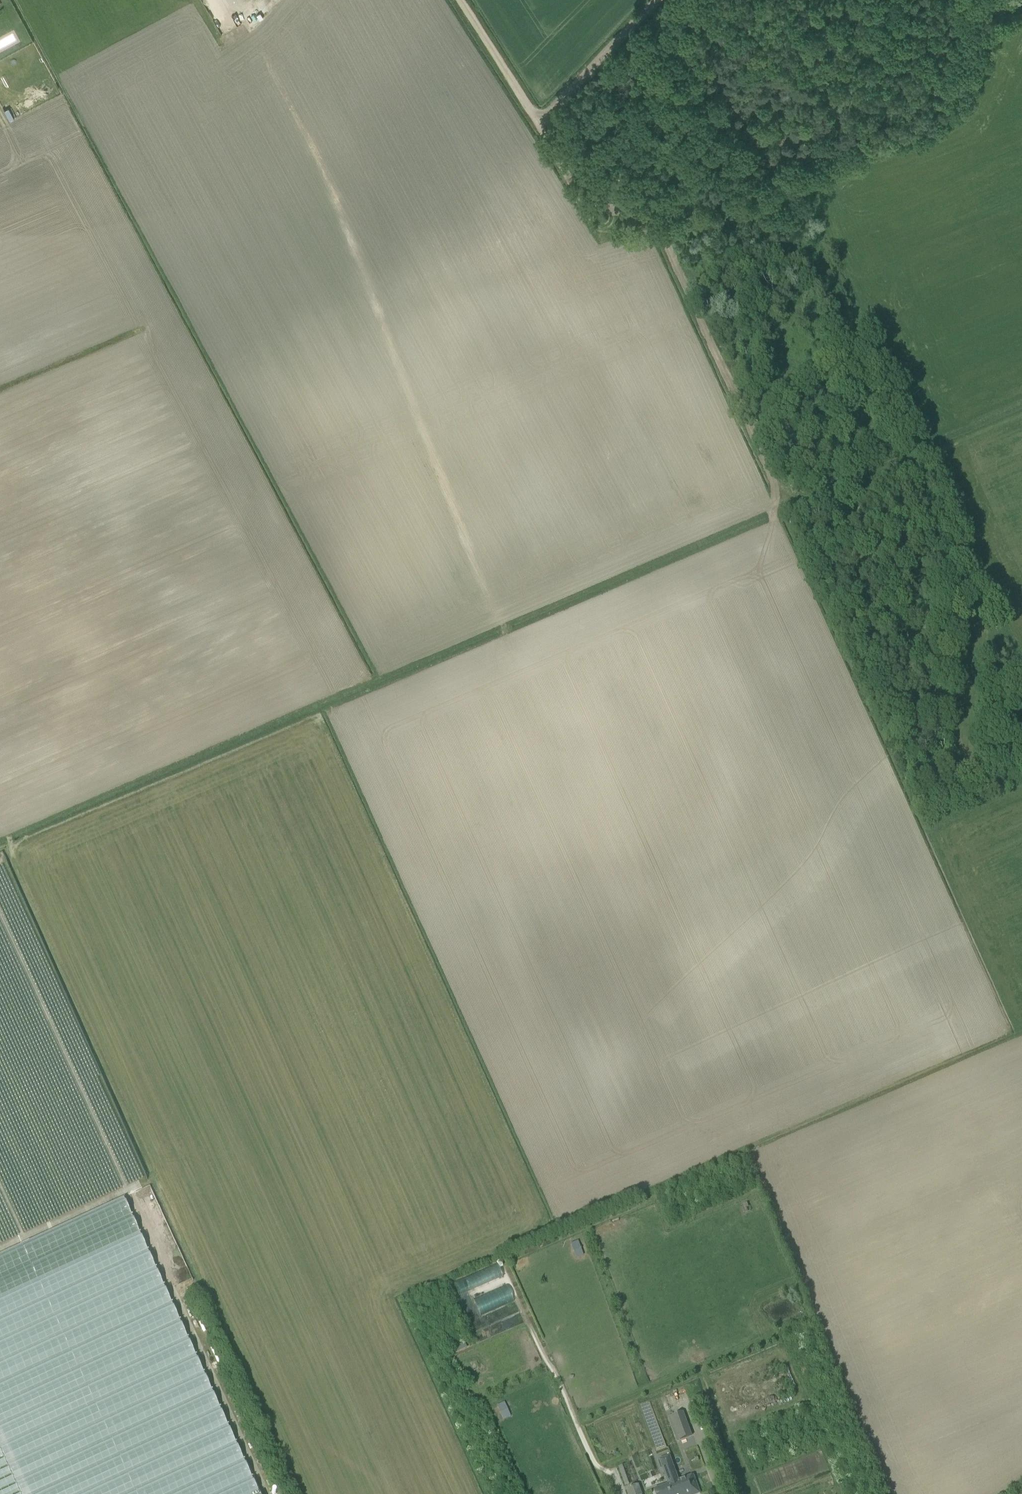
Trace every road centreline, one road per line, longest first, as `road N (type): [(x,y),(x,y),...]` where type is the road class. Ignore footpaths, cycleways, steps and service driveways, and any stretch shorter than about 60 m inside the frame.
road 1 (track): [(537,114),(587,202),(653,217),(664,231),(775,487),(774,527)]
road 2 (track): [(462,0),(534,114),(543,115),(657,0)]

